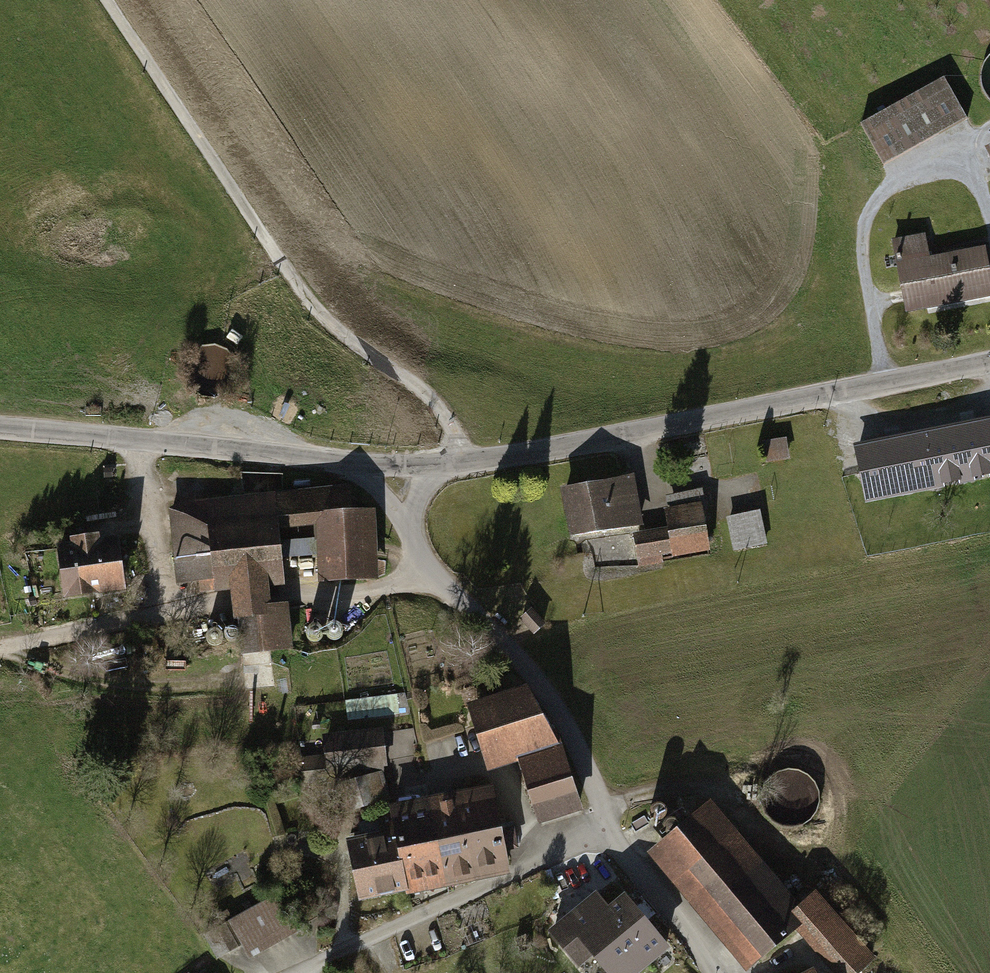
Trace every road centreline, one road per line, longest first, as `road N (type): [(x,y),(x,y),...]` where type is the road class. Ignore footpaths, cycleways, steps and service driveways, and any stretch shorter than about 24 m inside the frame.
road 1 (track): [(465,462),(433,400),(348,338),(302,292),(106,0)]
road 2 (unclassified): [(445,464),(989,365)]
road 3 (track): [(433,570),(371,590),(229,601),(0,647)]
road 4 (residential): [(410,530),(433,570),(557,711),(608,833)]
road 5 (unclassified): [(0,426),(350,463)]
road 6 (residential): [(608,833),(414,916),(313,972)]
road 7 (track): [(170,611),(135,439)]
road 8 (residential): [(608,833),(711,972)]

